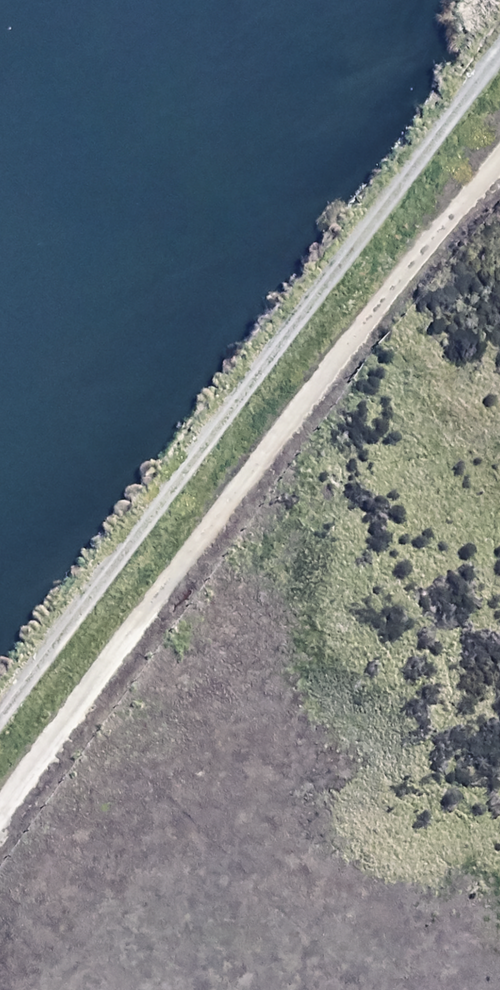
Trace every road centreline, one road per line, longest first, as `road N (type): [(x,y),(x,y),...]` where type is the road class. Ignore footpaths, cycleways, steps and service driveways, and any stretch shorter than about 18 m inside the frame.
road 1 (track): [(499,46),(0,718)]
road 2 (track): [(499,163),(354,335),(0,819)]

